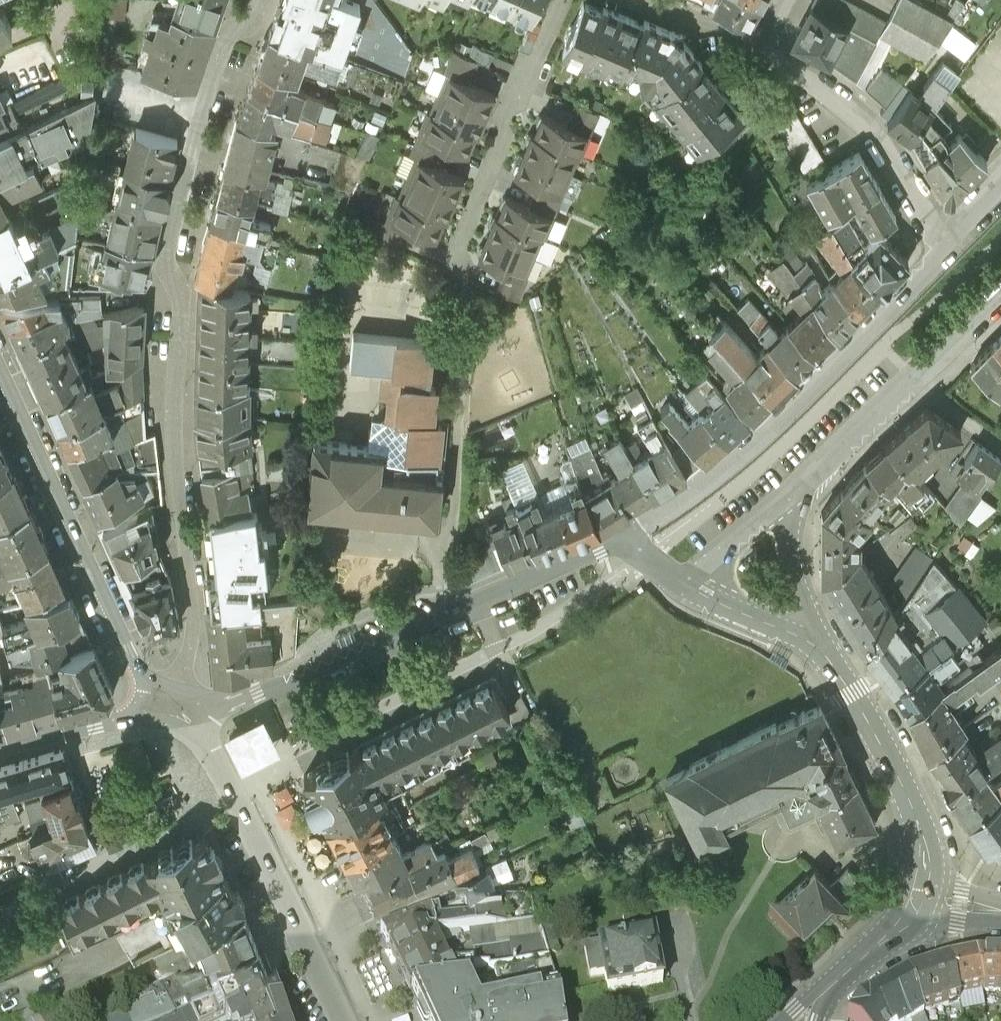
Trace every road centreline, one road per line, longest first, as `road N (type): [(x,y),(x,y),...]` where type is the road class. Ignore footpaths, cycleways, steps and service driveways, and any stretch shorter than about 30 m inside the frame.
road 1 (residential): [(189,695),(194,608),(174,443),(182,310),(165,263),(226,39),(254,18),(261,0)]
road 2 (unclassified): [(948,251),(747,450),(627,540)]
road 3 (unclassified): [(627,540),(232,712)]
road 4 (unclassified): [(142,665),(0,367)]
road 5 (unclassified): [(209,763),(256,839),(335,1020)]
road 6 (residential): [(948,251),(894,153),(853,109),(778,59),(768,40)]
road 7 (residential): [(560,0),(454,248)]
road 8 (tertiary): [(922,880),(926,856),(909,801),(852,697),(817,651)]
road 9 (track): [(767,857),(720,940),(706,983),(686,1003)]
road 10 (tertiary): [(802,1020),(917,900)]
road 11 (unclassified): [(792,492),(915,381)]
road 12 (residential): [(817,651),(791,553),(792,492)]
road 13 (tertiary): [(817,651),(684,586)]
road 14 (unclassified): [(684,586),(792,492)]
road 15 (unclassified): [(0,751),(130,722)]

